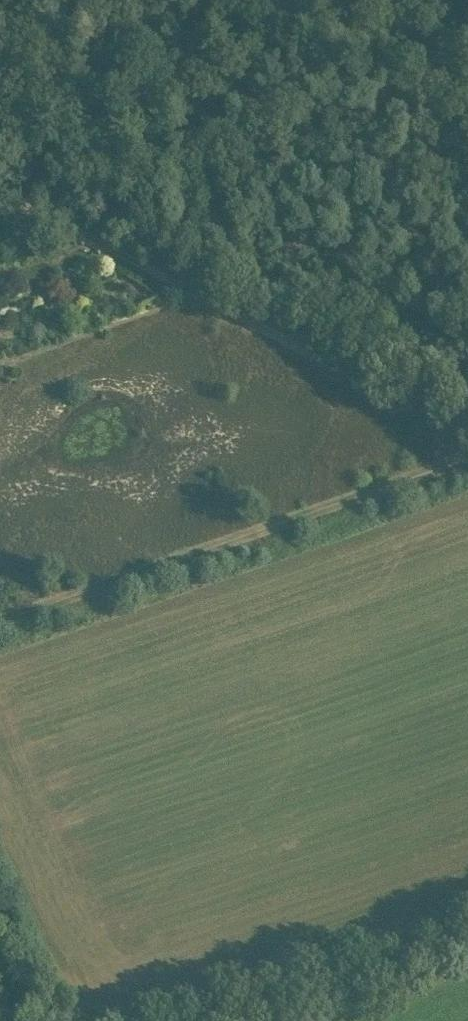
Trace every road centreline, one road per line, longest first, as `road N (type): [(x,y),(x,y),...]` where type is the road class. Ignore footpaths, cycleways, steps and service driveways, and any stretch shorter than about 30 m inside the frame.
road 1 (track): [(467,465),(0,625)]
road 2 (track): [(336,361),(0,175)]
road 3 (unclassified): [(253,1020),(467,951)]
road 4 (track): [(467,432),(336,361)]

